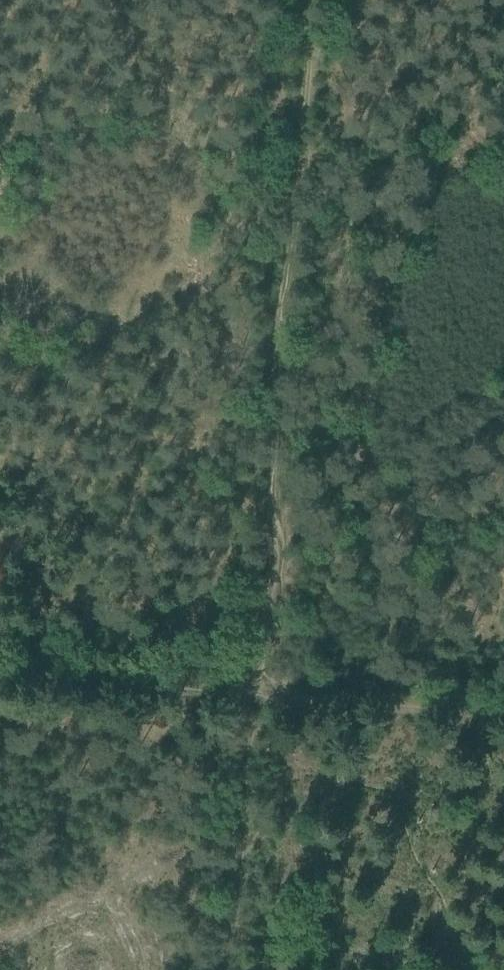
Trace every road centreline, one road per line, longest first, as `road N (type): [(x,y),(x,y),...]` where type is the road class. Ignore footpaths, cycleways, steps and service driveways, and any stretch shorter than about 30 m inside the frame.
road 1 (track): [(255,703),(313,0)]
road 2 (track): [(229,969),(255,703)]
road 3 (track): [(255,703),(0,683)]
road 4 (track): [(503,178),(299,158)]
road 5 (track): [(503,725),(349,713)]

